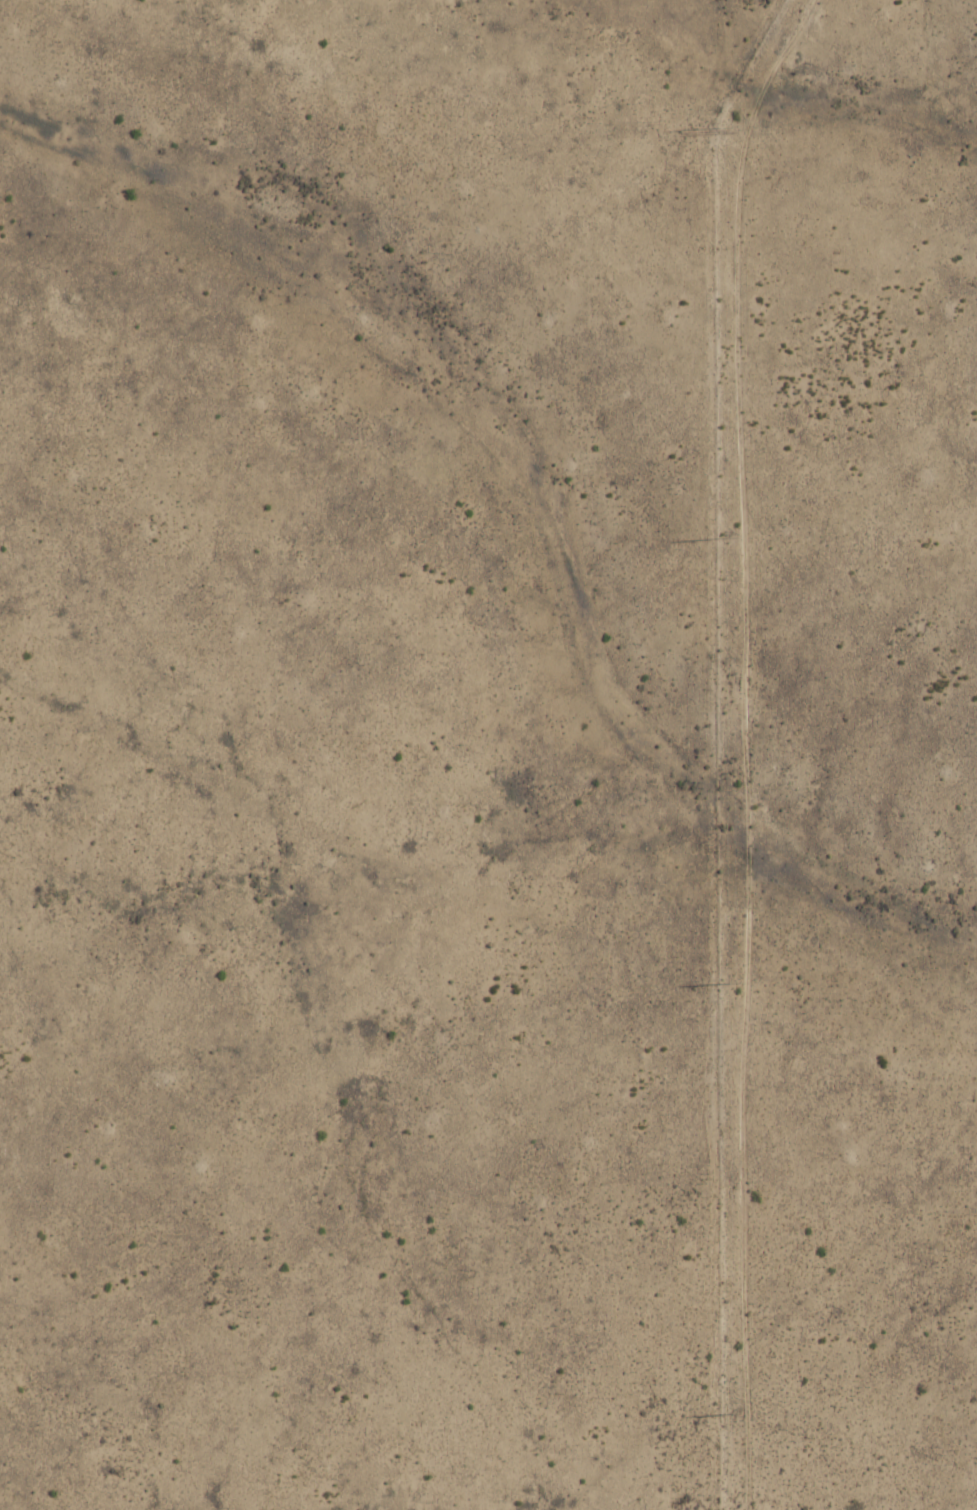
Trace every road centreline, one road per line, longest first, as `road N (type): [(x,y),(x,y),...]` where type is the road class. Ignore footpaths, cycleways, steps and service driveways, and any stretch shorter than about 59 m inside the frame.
road 1 (track): [(812,0),(759,96),(736,161),(745,829),(736,1098),(740,1357)]
road 2 (track): [(740,1357),(976,1082)]
road 3 (track): [(572,1509),(666,1439),(740,1357)]
road 4 (track): [(740,1357),(745,1509)]

